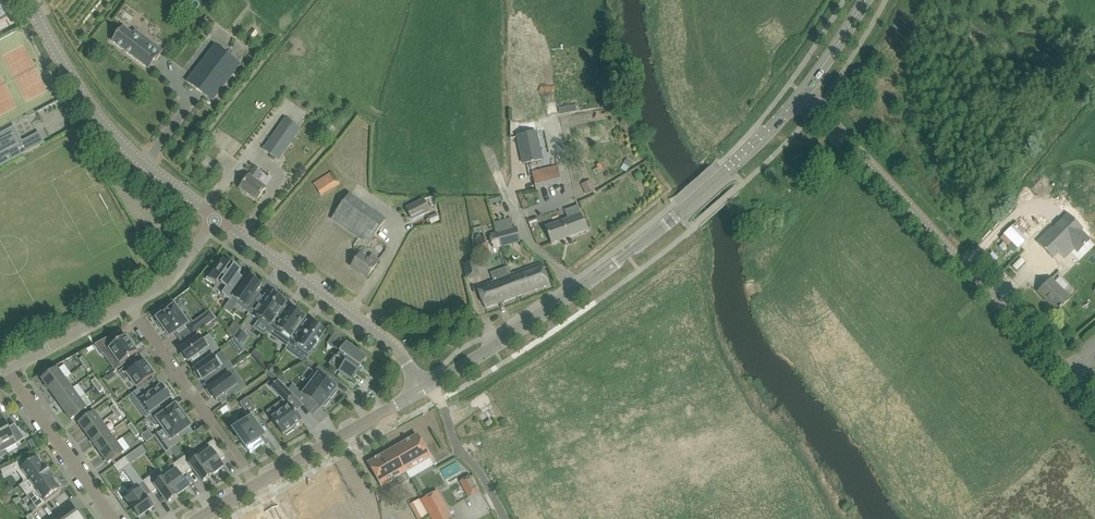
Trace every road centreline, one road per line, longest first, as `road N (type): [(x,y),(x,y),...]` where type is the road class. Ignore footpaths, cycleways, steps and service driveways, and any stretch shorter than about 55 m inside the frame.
road 1 (unclassified): [(1094,410),(803,93)]
road 2 (tertiary): [(427,386),(629,255),(725,174)]
road 3 (residential): [(218,217),(115,136),(31,0)]
road 4 (residential): [(427,386),(385,339),(218,217)]
road 5 (residential): [(242,465),(127,303)]
road 6 (tertiary): [(259,485),(427,386)]
road 7 (residential): [(114,518),(6,370)]
road 8 (residential): [(6,370),(127,303)]
road 9 (track): [(441,399),(455,447),(505,518)]
road 10 (residential): [(127,303),(164,282),(218,217)]

